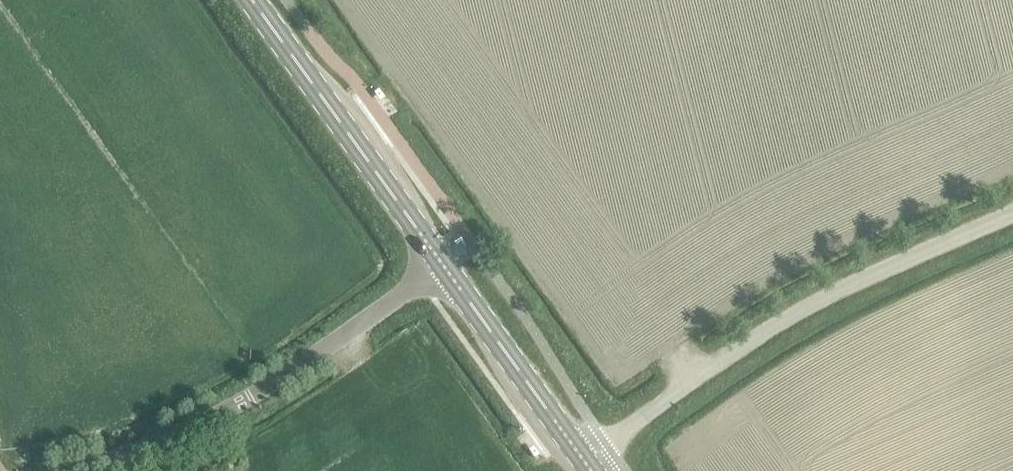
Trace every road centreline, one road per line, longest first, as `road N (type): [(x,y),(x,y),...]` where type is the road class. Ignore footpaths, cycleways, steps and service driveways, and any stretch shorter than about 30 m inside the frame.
road 1 (unclassified): [(584,461),(795,310),(1012,215)]
road 2 (secondary): [(446,268),(252,0)]
road 3 (secondary): [(584,461),(446,268)]
road 4 (unclassified): [(249,395),(446,268)]
road 5 (residential): [(55,470),(151,445),(249,395)]

